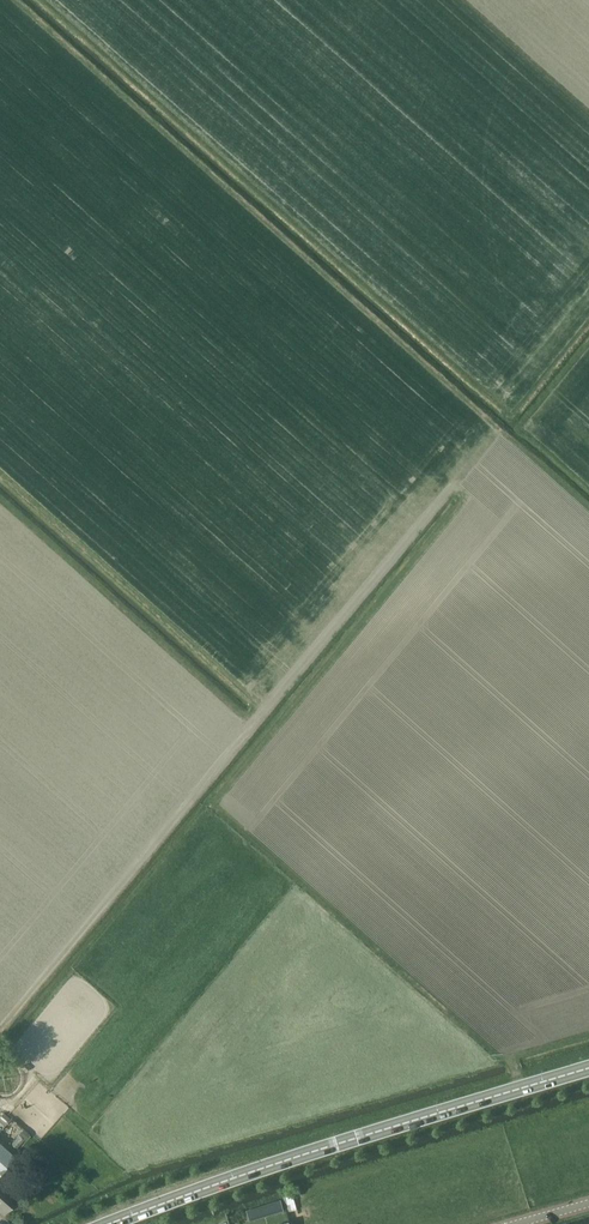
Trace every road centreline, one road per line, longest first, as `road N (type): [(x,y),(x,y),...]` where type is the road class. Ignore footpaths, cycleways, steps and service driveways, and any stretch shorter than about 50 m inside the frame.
road 1 (secondary): [(110,1223),(588,1068)]

